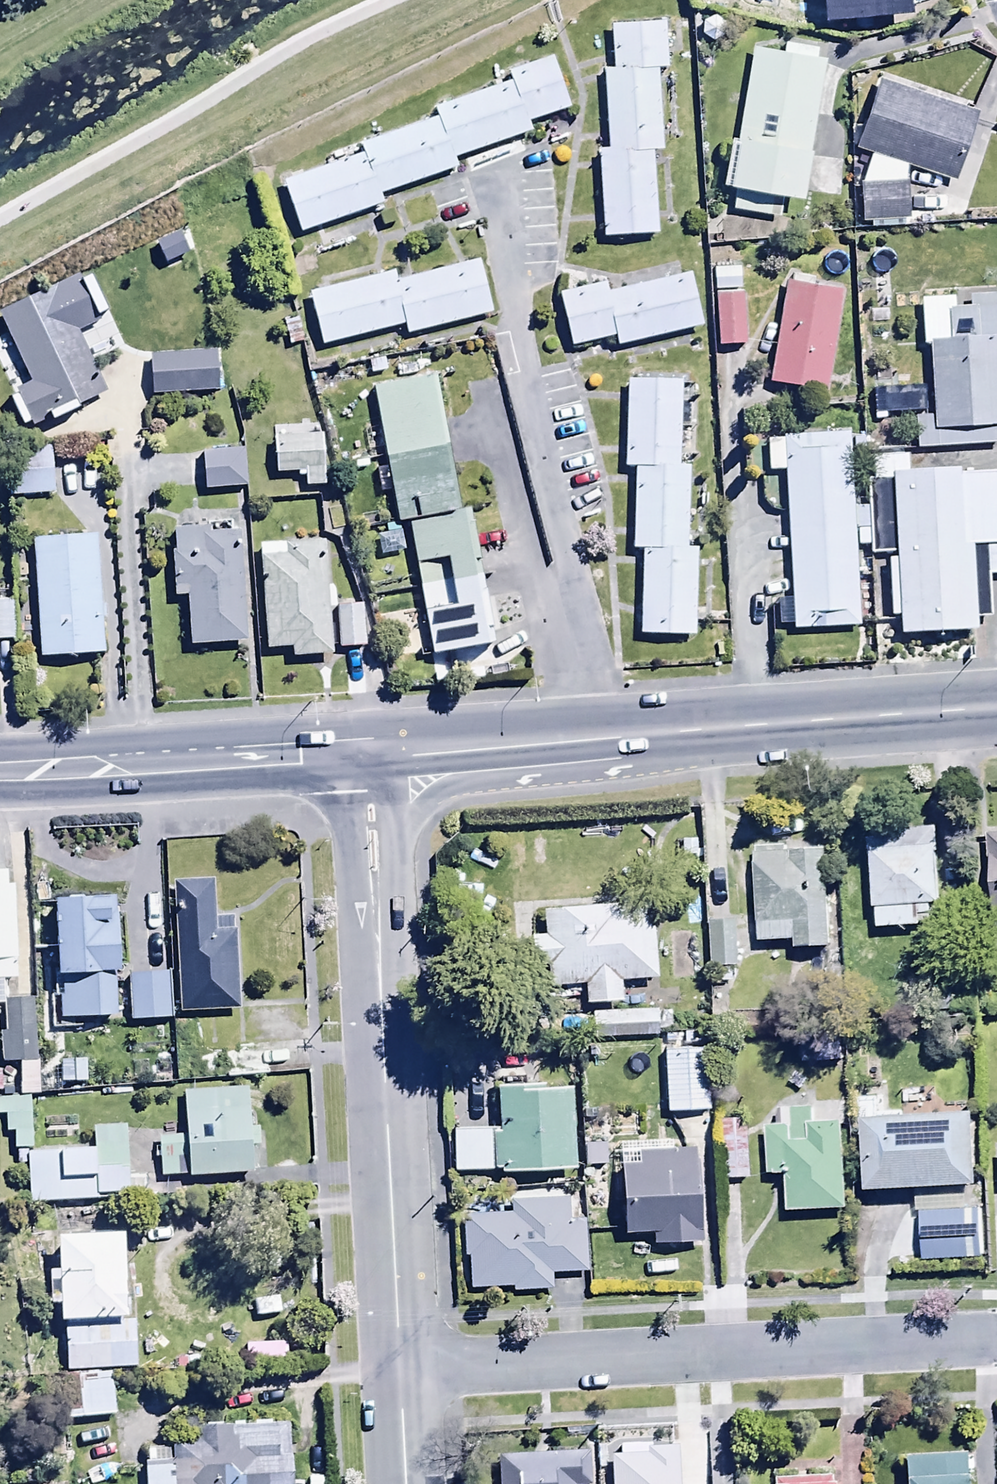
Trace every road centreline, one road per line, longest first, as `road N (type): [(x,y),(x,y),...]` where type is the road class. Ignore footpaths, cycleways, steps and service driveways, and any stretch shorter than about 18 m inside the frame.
road 1 (secondary): [(996,706),(367,753)]
road 2 (tertiary): [(367,753),(397,1375)]
road 3 (residential): [(397,1375),(996,1340)]
road 4 (secondary): [(367,753),(0,772)]

